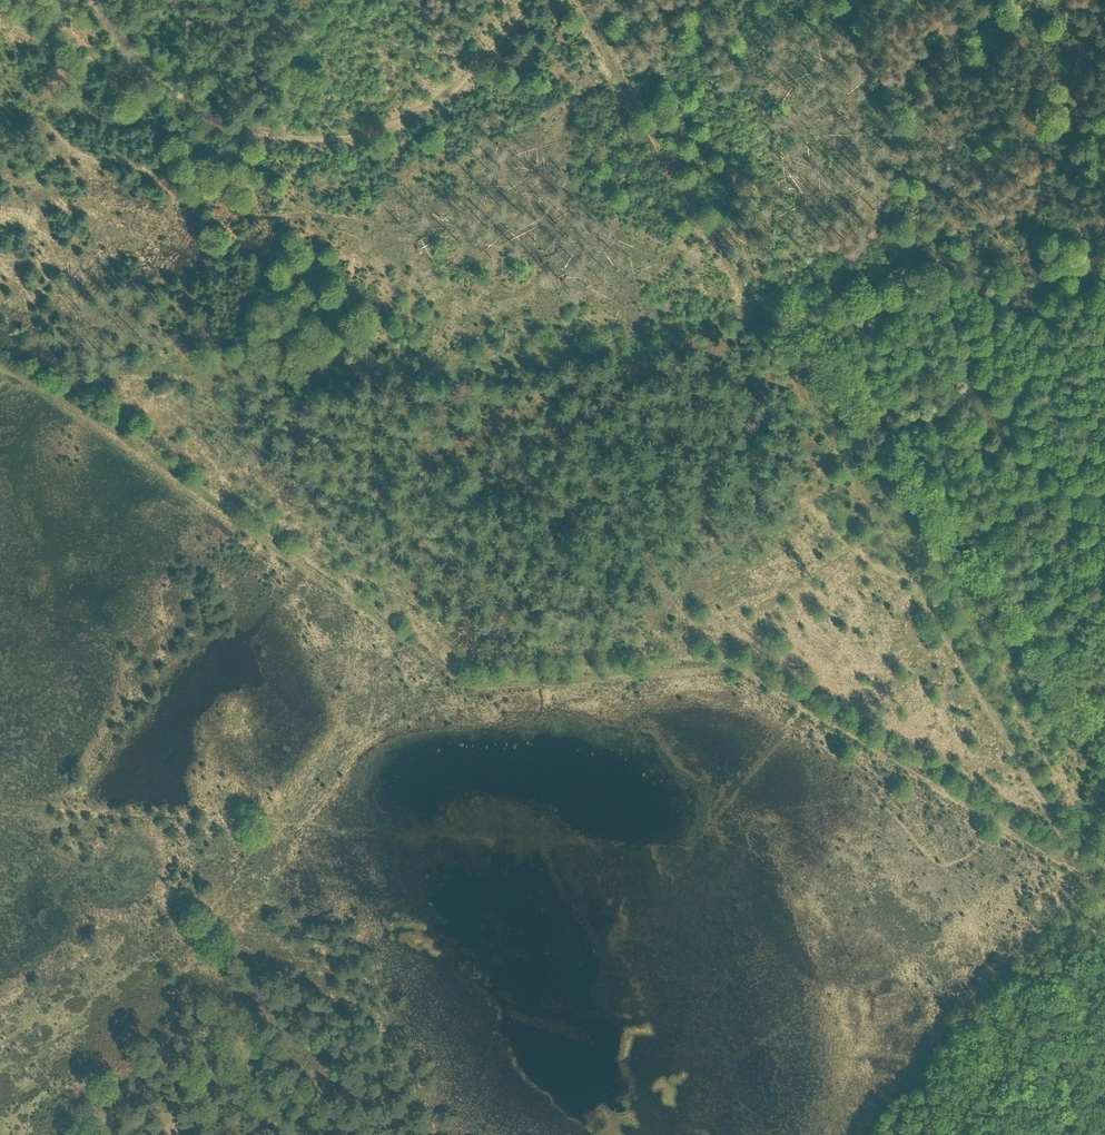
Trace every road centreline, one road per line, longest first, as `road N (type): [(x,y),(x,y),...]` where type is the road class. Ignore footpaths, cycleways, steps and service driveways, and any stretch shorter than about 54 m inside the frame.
road 1 (track): [(1104,911),(577,0)]
road 2 (track): [(521,0),(496,46),(457,87),(405,117),(327,138),(279,137),(193,105),(149,72),(95,0)]

